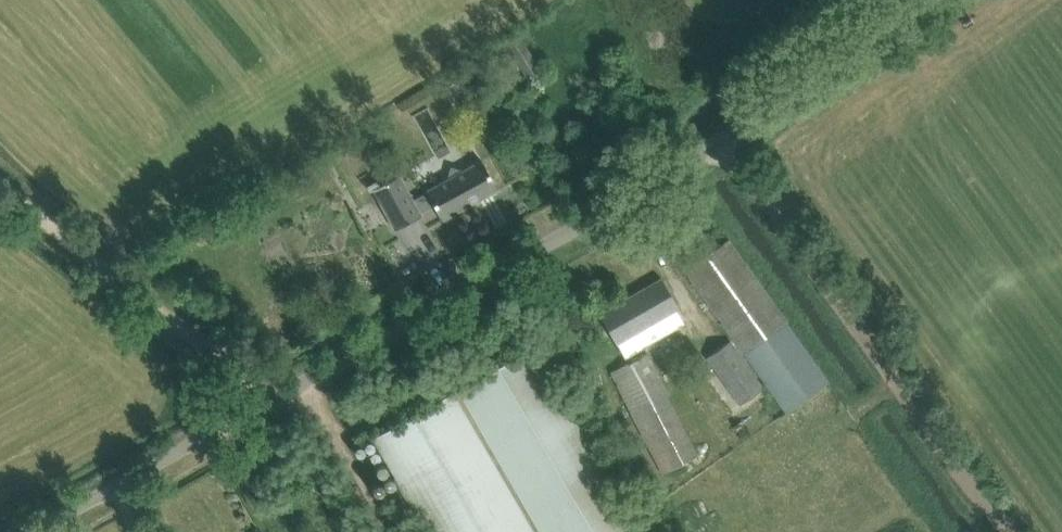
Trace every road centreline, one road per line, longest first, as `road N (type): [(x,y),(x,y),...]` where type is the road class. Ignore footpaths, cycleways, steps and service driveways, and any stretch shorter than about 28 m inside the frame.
road 1 (unclassified): [(31,531),(719,137),(901,0)]
road 2 (track): [(1003,531),(719,137)]
road 3 (track): [(279,393),(0,180)]

